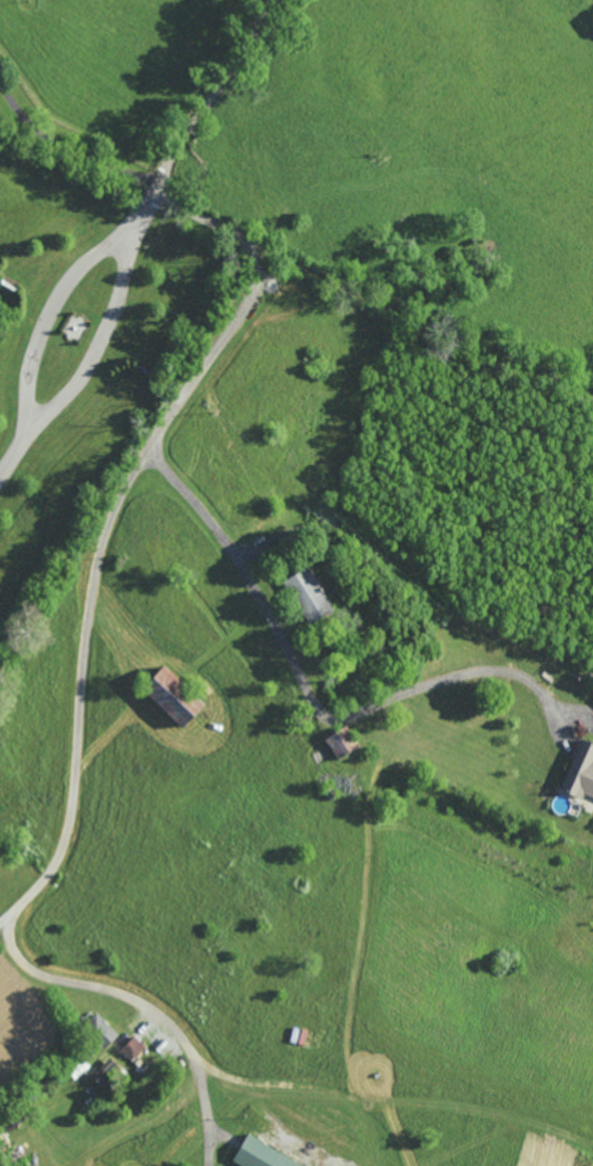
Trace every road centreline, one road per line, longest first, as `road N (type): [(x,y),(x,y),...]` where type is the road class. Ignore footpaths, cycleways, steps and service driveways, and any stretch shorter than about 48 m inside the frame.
road 1 (residential): [(251,244),(253,298),(191,381),(101,542),(87,605),(69,829),(60,856),(6,919)]
road 2 (track): [(251,244),(592,395)]
road 3 (residential): [(277,0),(165,176),(186,208),(251,244)]
road 4 (residential): [(128,235),(79,269),(53,305),(28,372),(34,420)]
road 5 (residential): [(34,420),(71,393),(103,337),(123,282),(128,235)]

